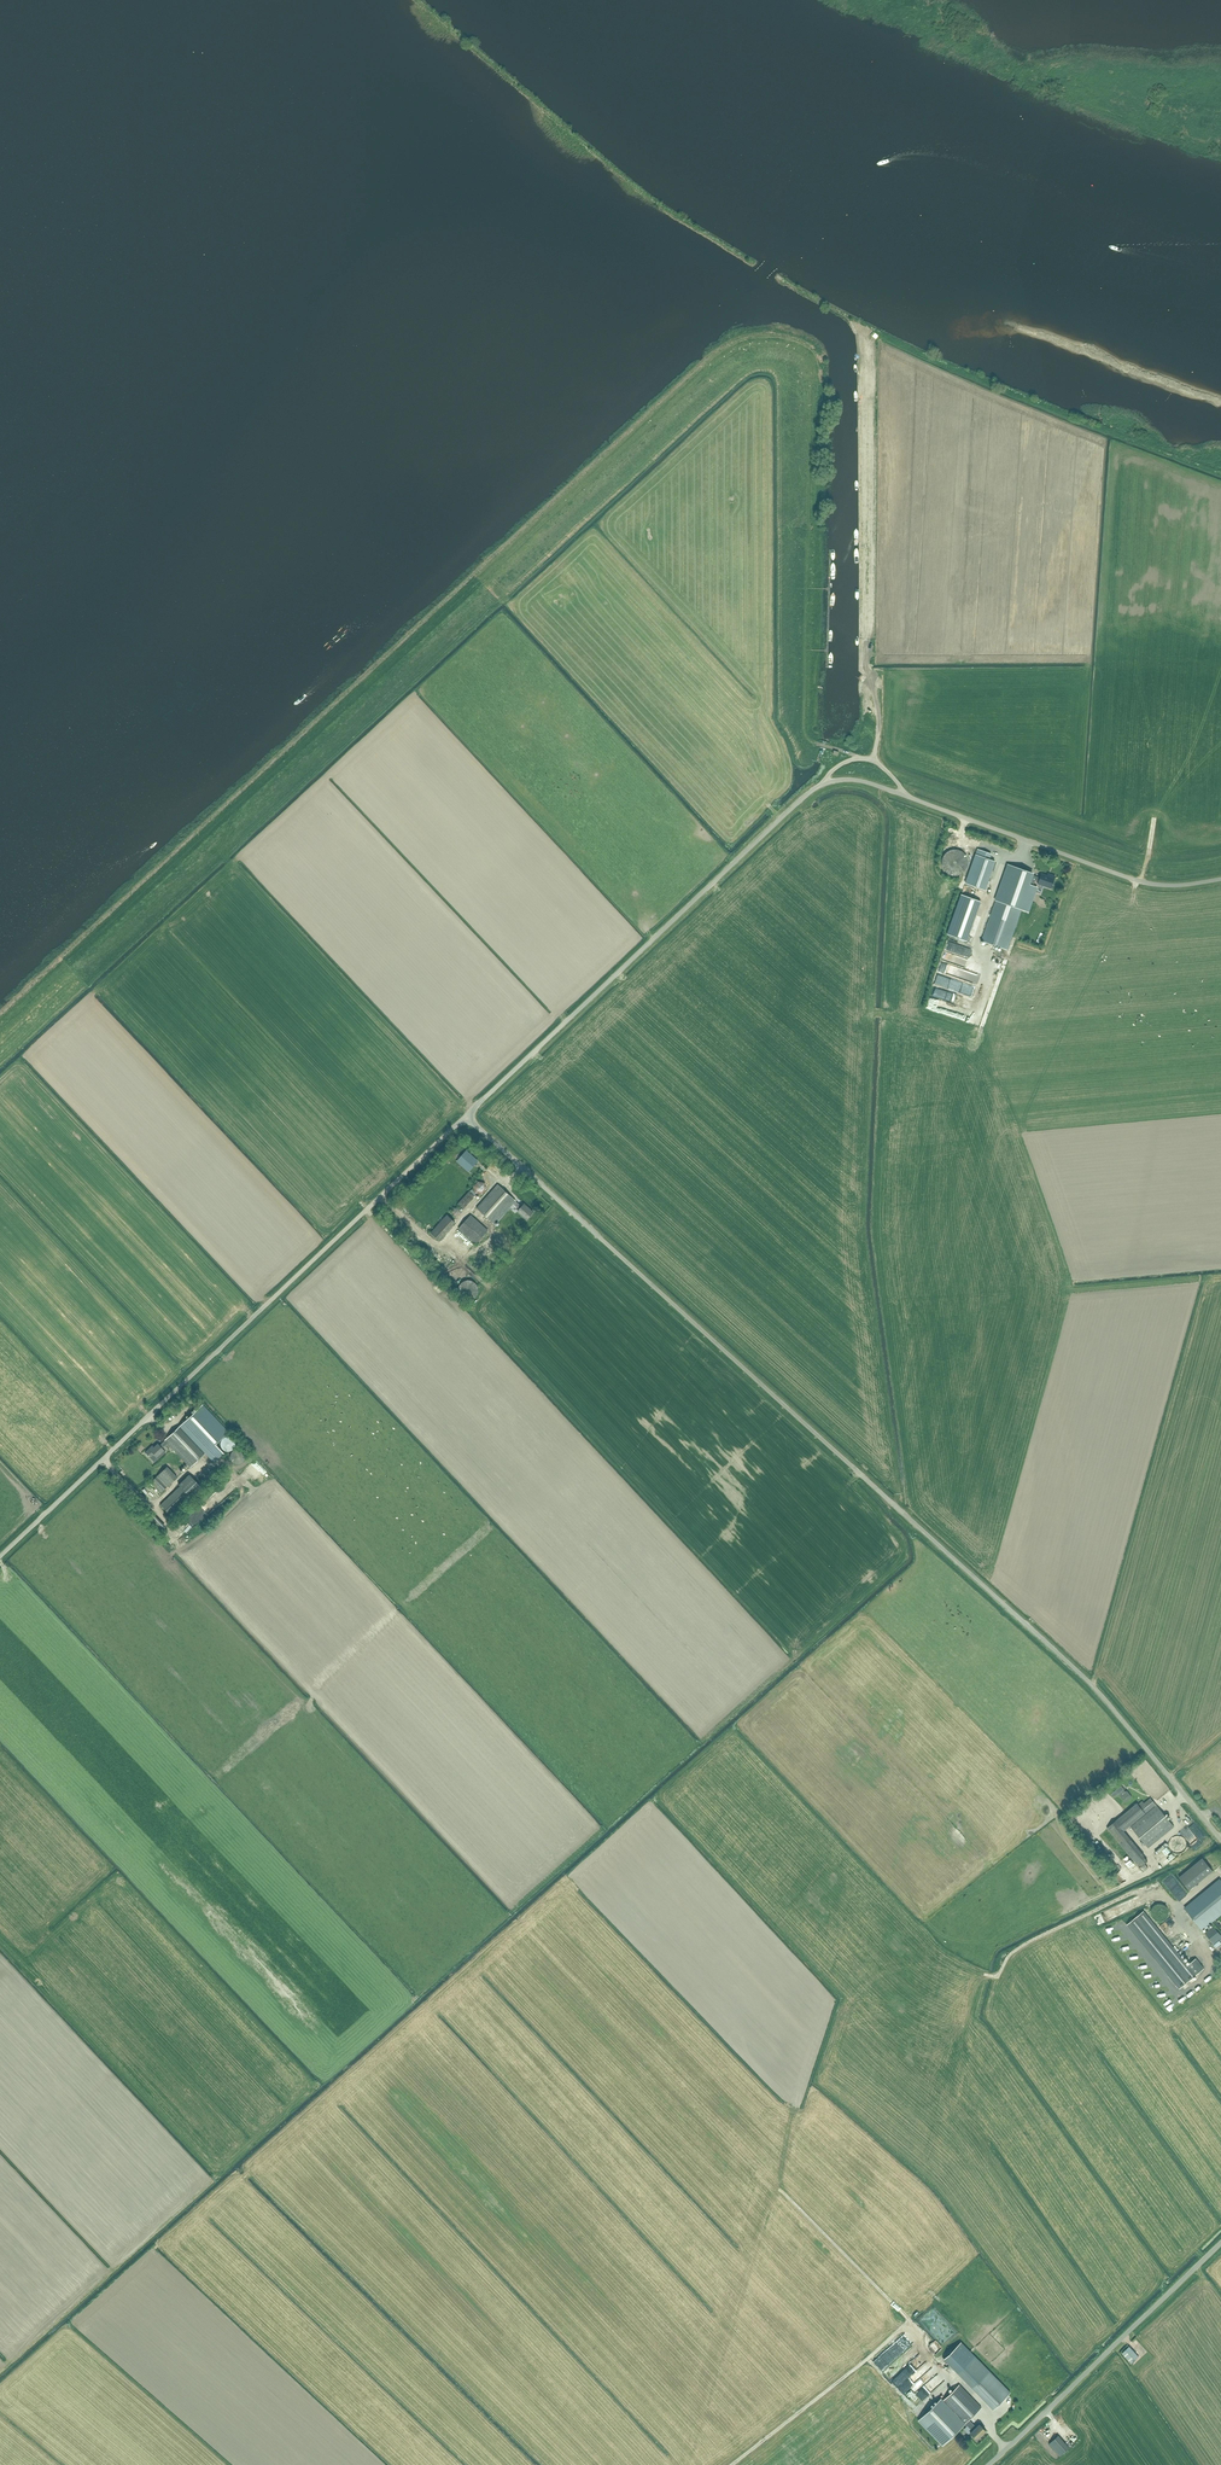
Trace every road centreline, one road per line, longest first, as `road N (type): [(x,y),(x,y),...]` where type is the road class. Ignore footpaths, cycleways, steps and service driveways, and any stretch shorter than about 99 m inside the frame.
road 1 (unclassified): [(1220,1841),(1098,1692),(466,1115)]
road 2 (unclassified): [(0,1555),(466,1115)]
road 3 (unclassified): [(817,786),(466,1115)]
road 4 (unclassified): [(1220,880),(1177,887),(1133,880),(905,796)]
road 5 (unclassified): [(983,2464),(1220,2242)]

